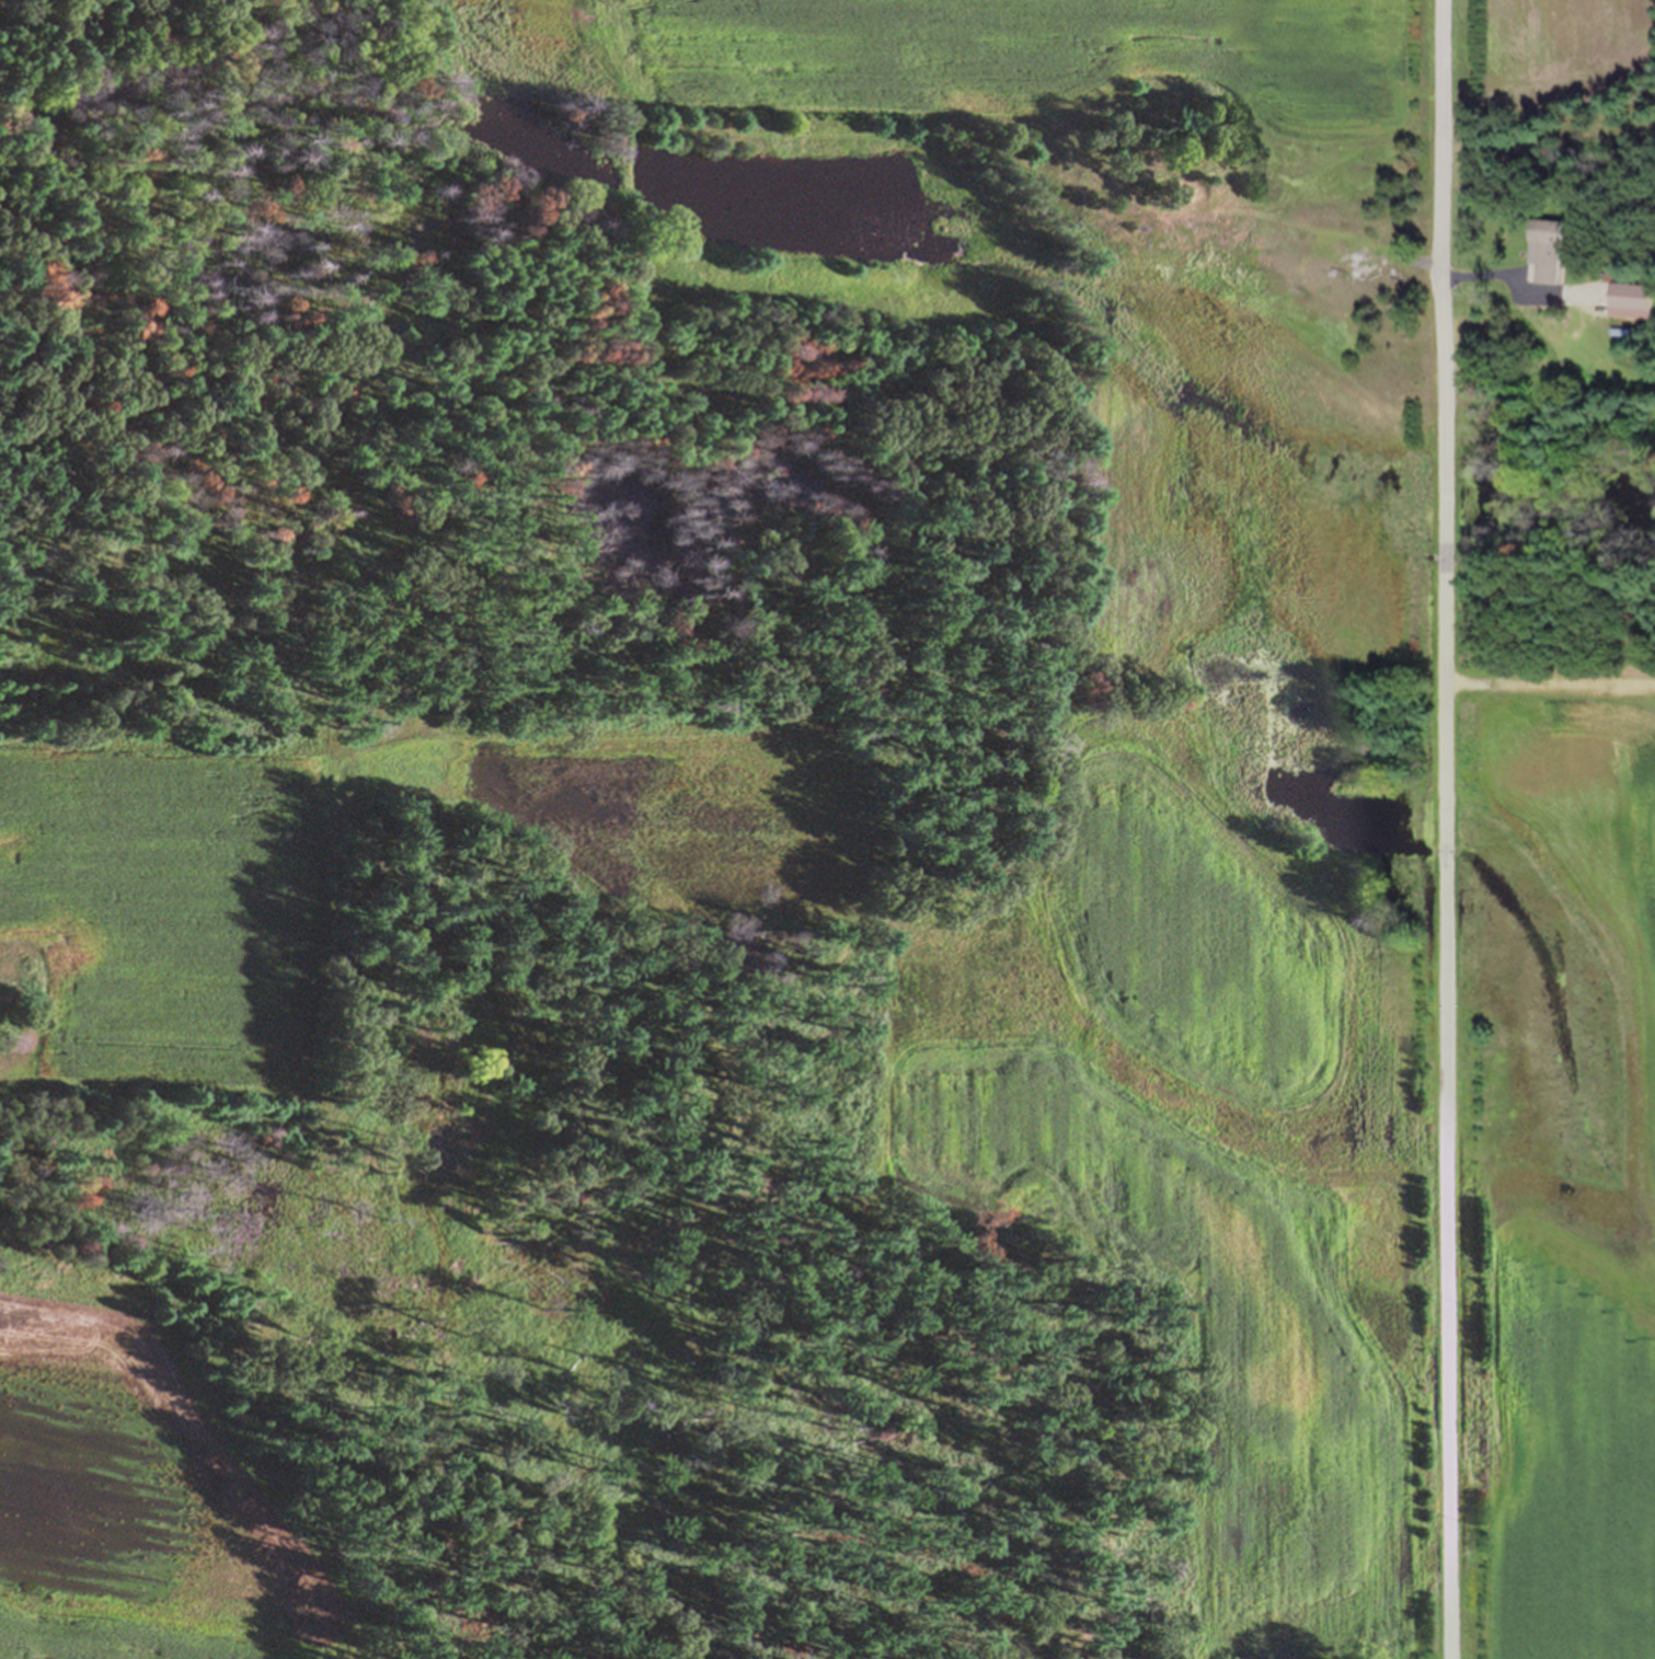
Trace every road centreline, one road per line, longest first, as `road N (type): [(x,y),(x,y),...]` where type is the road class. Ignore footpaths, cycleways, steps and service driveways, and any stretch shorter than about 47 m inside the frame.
road 1 (residential): [(1450,1658),(1439,0)]
road 2 (residential): [(1441,681),(1654,681)]

